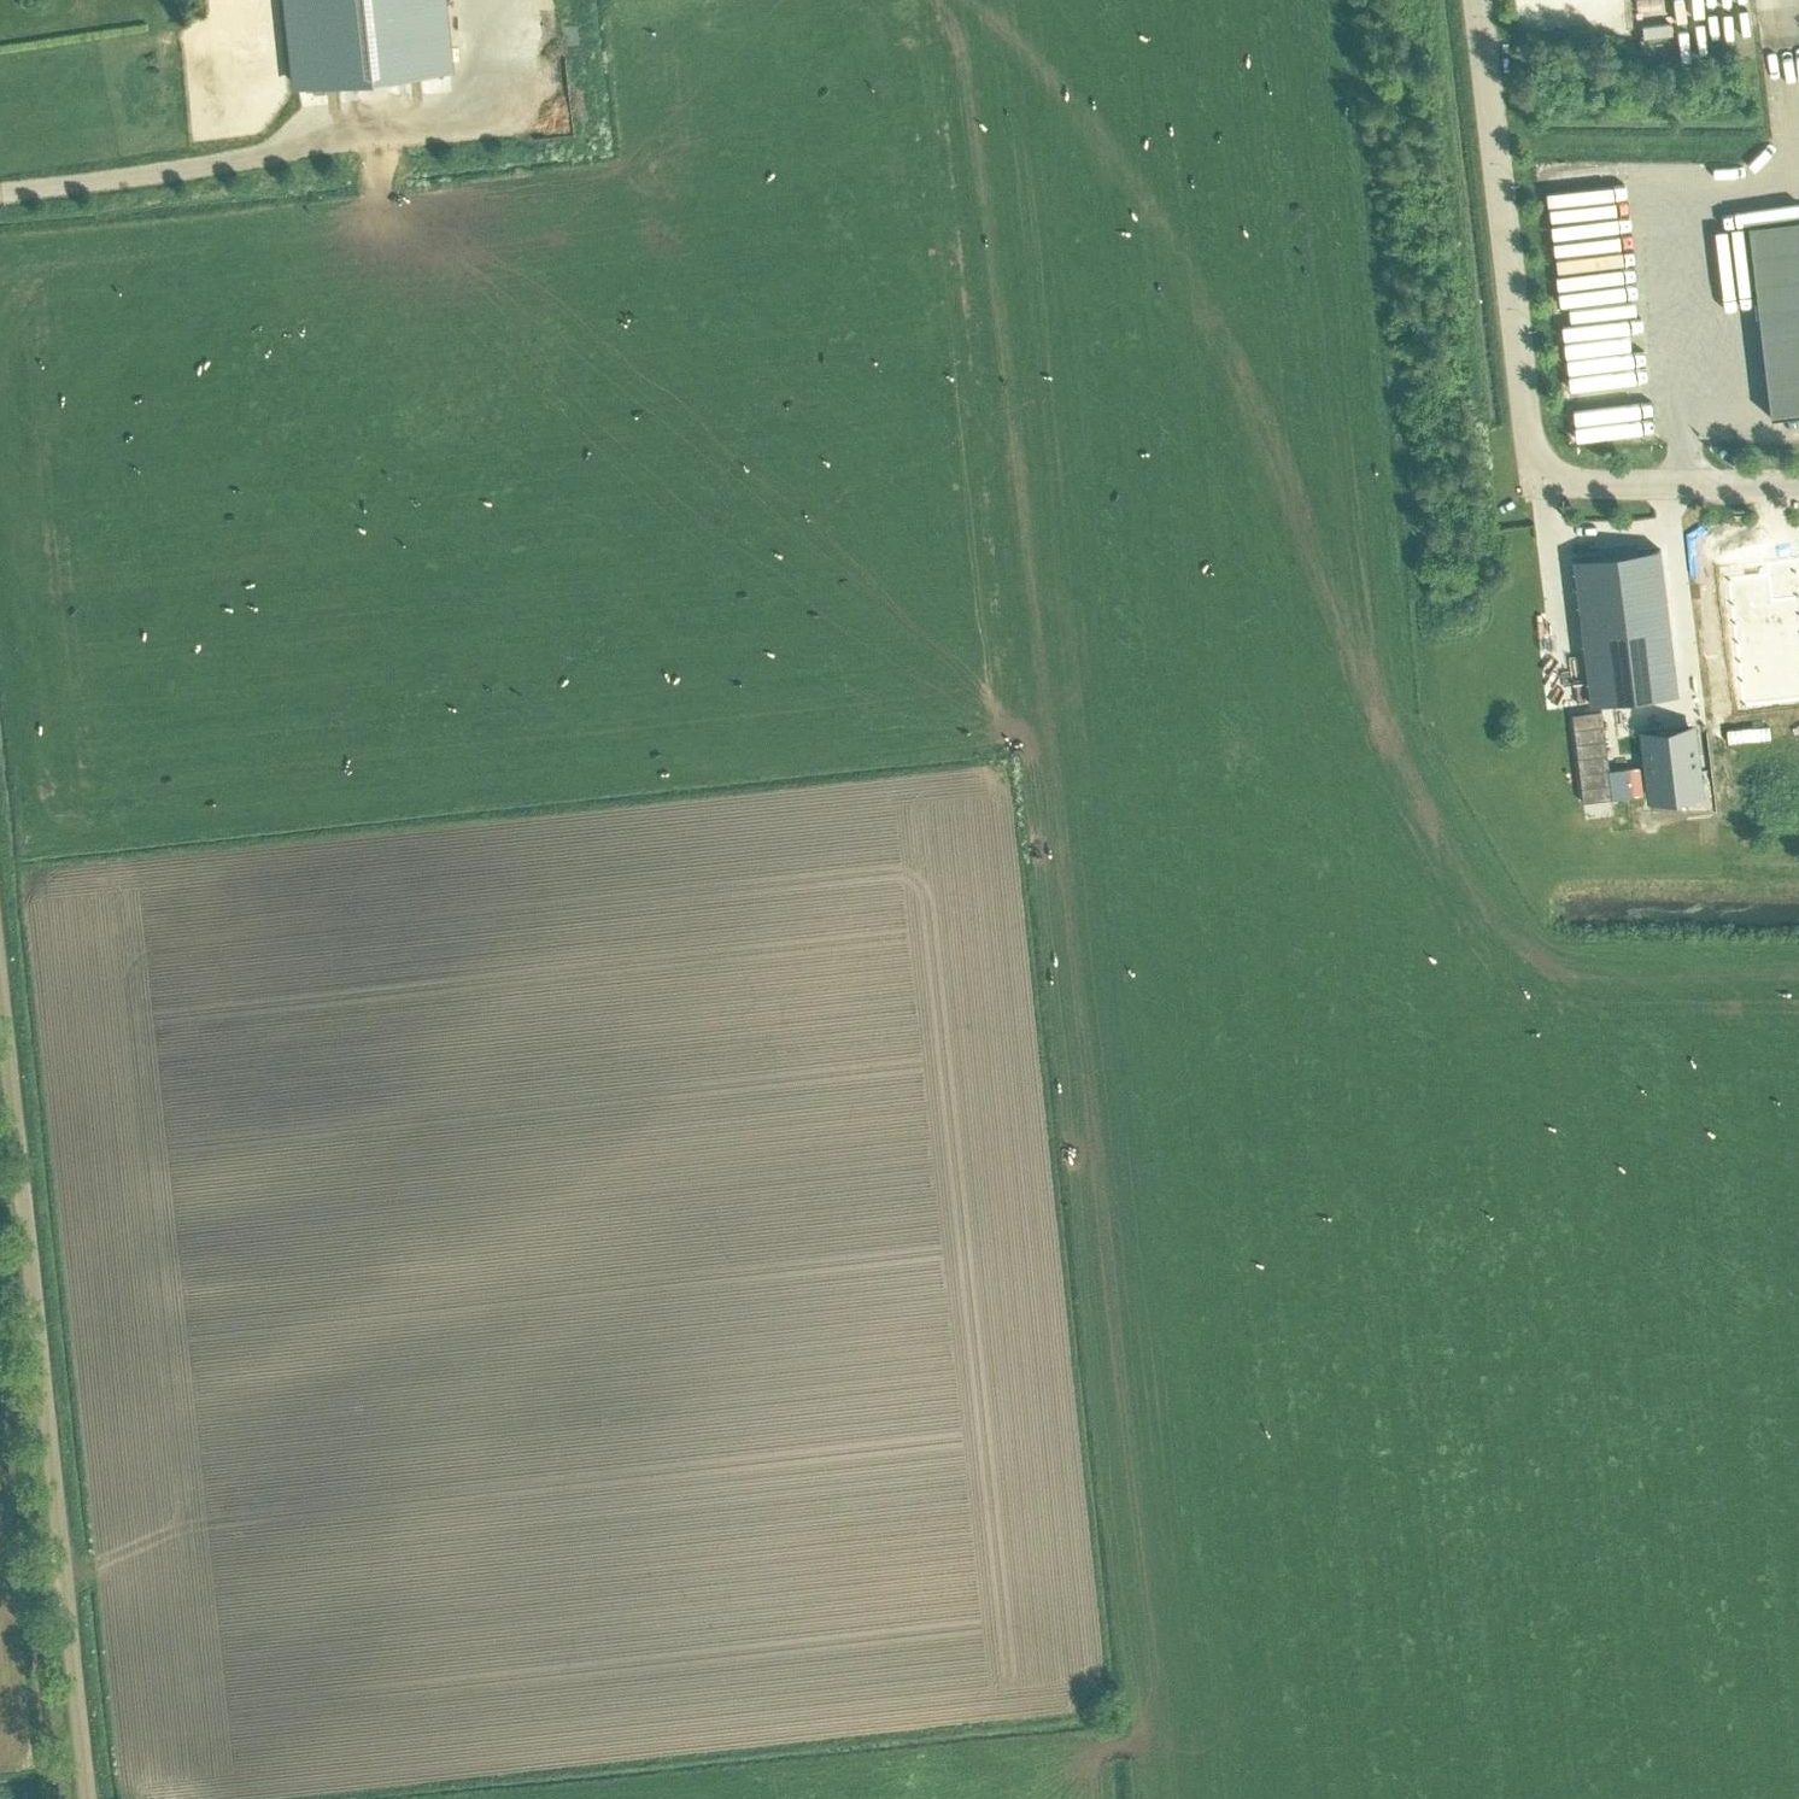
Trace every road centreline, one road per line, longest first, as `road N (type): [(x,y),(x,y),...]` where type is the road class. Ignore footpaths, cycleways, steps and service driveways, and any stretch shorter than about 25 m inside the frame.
road 1 (unclassified): [(89,1798),(0,977)]
road 2 (unclassified): [(1476,0),(1527,452),(1543,479),(1798,487)]

